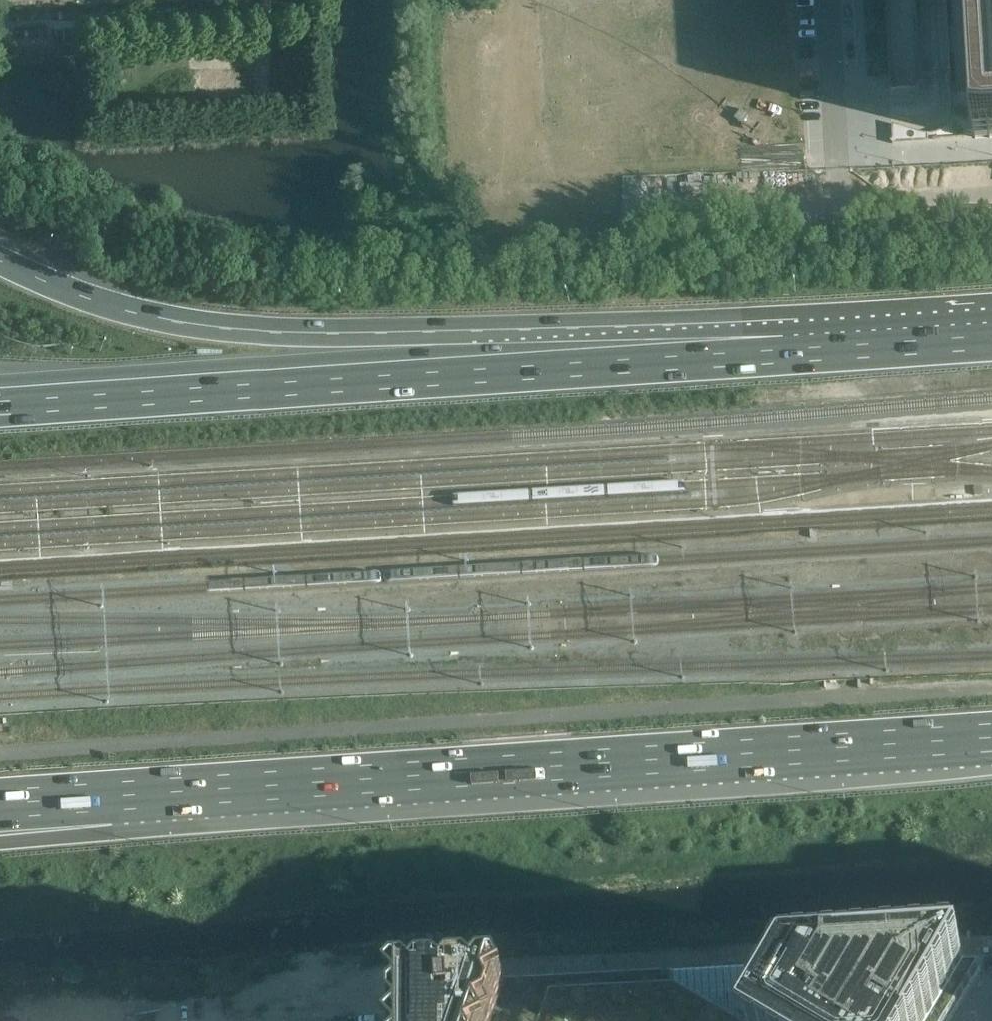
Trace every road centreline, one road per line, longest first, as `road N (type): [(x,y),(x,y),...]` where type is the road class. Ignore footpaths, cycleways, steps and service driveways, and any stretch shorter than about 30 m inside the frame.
road 1 (motorway): [(108,798),(991,738)]
road 2 (motorway): [(991,335),(426,374)]
road 3 (motorway): [(426,374),(289,333),(157,319),(0,262)]
road 4 (motorway): [(426,374),(0,402)]

